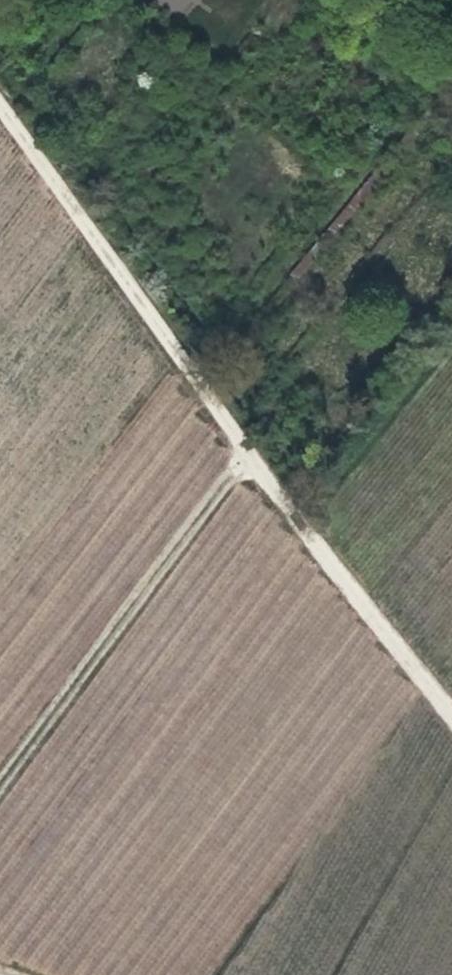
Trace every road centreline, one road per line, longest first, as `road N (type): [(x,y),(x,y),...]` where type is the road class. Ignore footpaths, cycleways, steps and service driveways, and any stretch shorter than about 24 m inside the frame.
road 1 (track): [(0,110),(451,714)]

